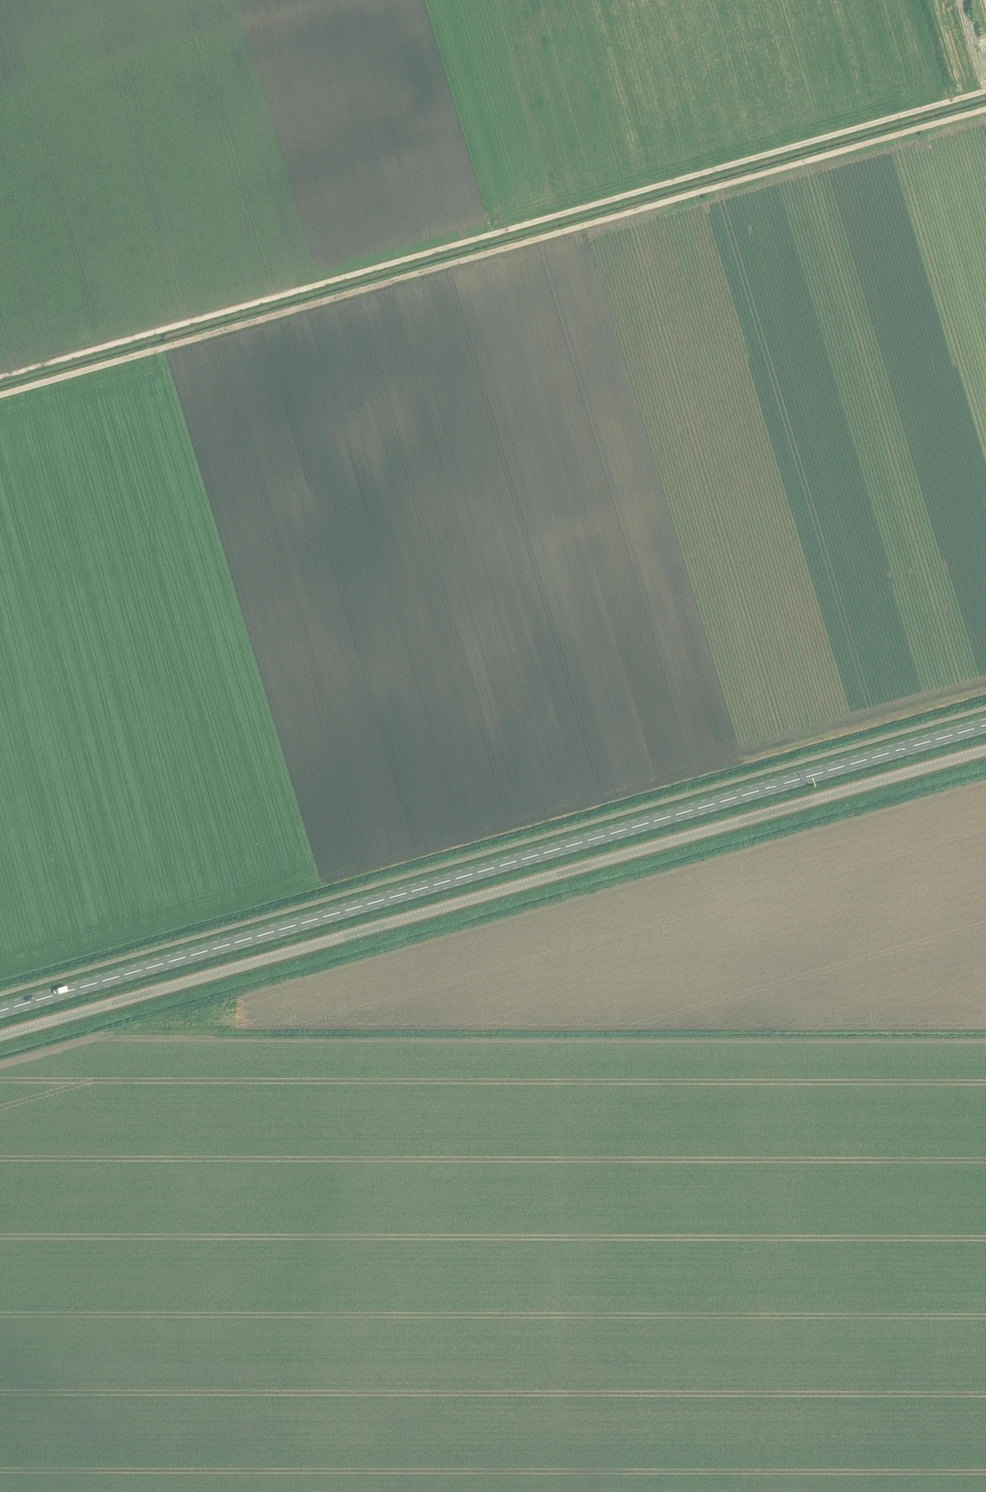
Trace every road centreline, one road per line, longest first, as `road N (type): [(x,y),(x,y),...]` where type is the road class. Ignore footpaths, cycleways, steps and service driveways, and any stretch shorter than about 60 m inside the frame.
road 1 (unclassified): [(0,1036),(985,750)]
road 2 (primary): [(985,726),(0,1011)]

